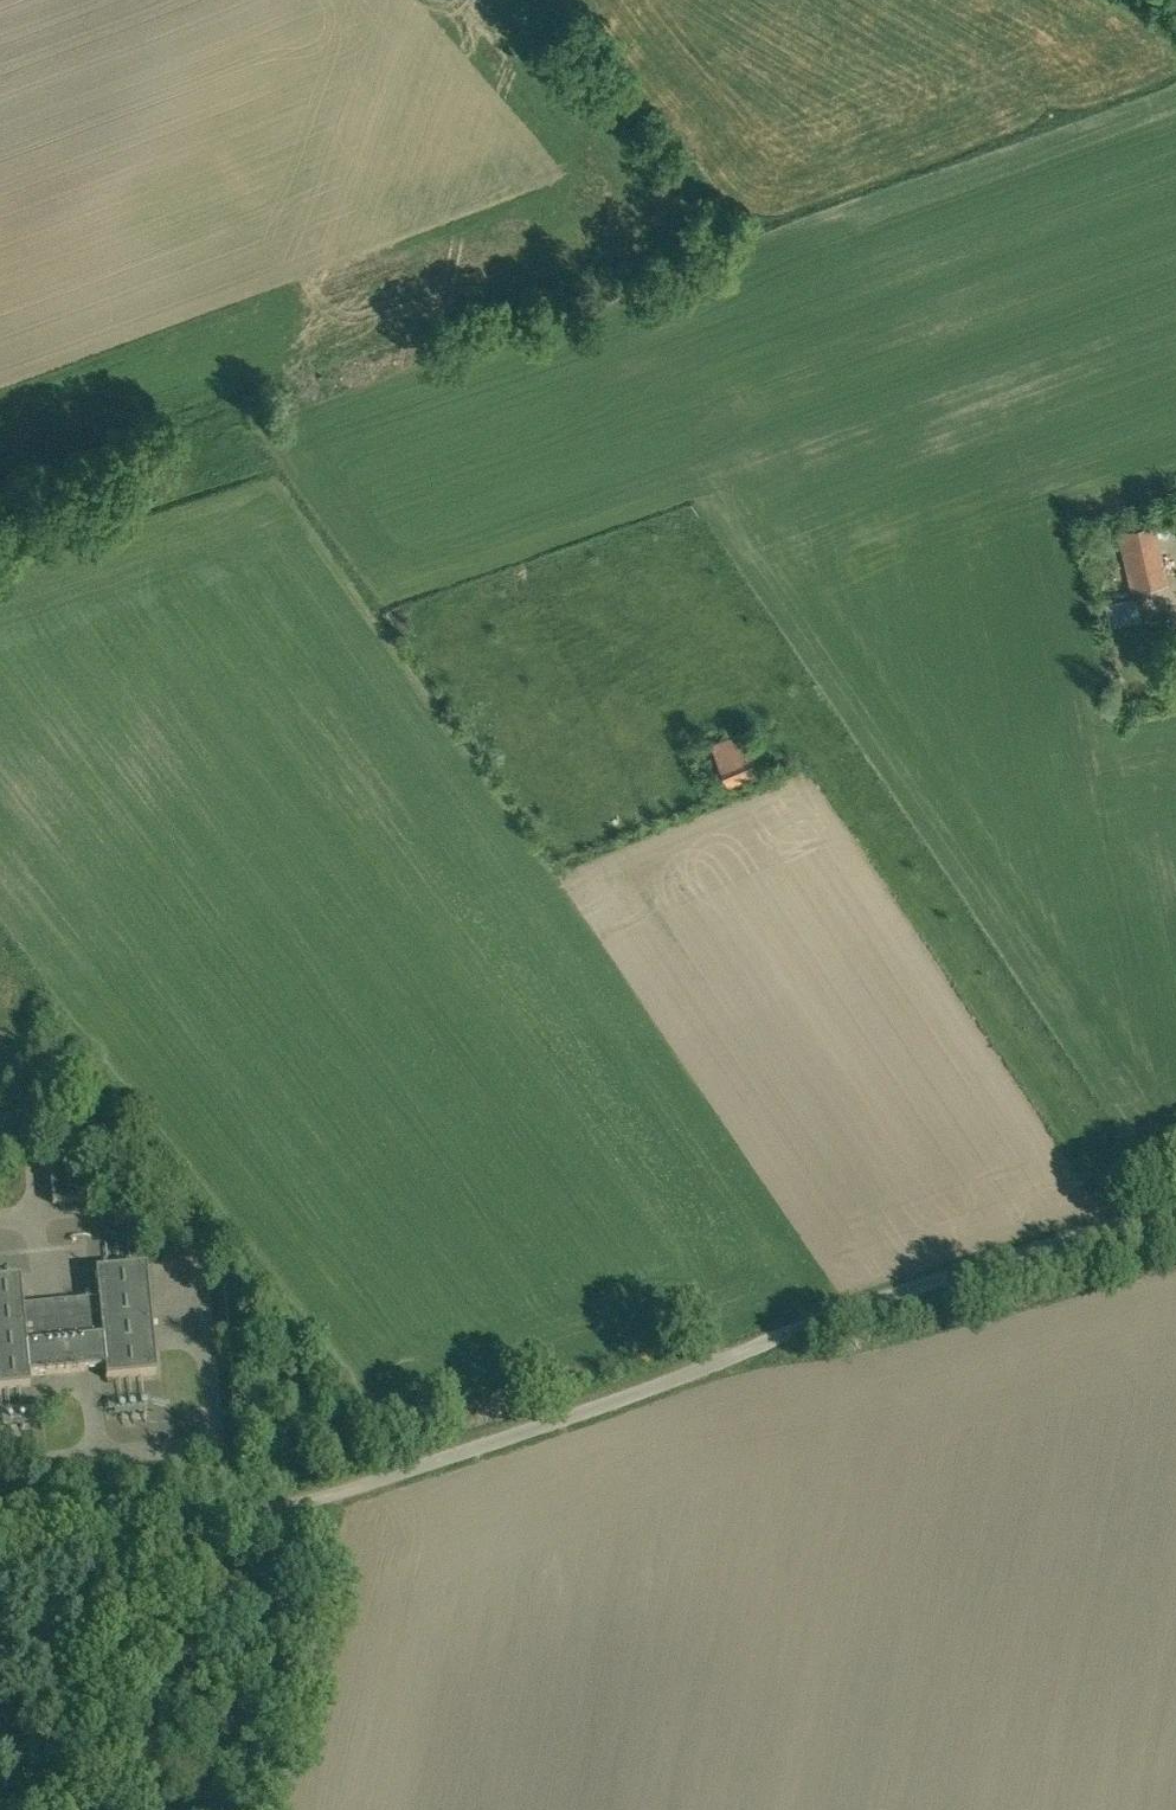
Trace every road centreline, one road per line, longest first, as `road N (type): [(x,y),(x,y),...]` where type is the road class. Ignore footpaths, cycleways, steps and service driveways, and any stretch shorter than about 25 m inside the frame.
road 1 (unclassified): [(1175,1214),(212,1528),(0,1546)]

